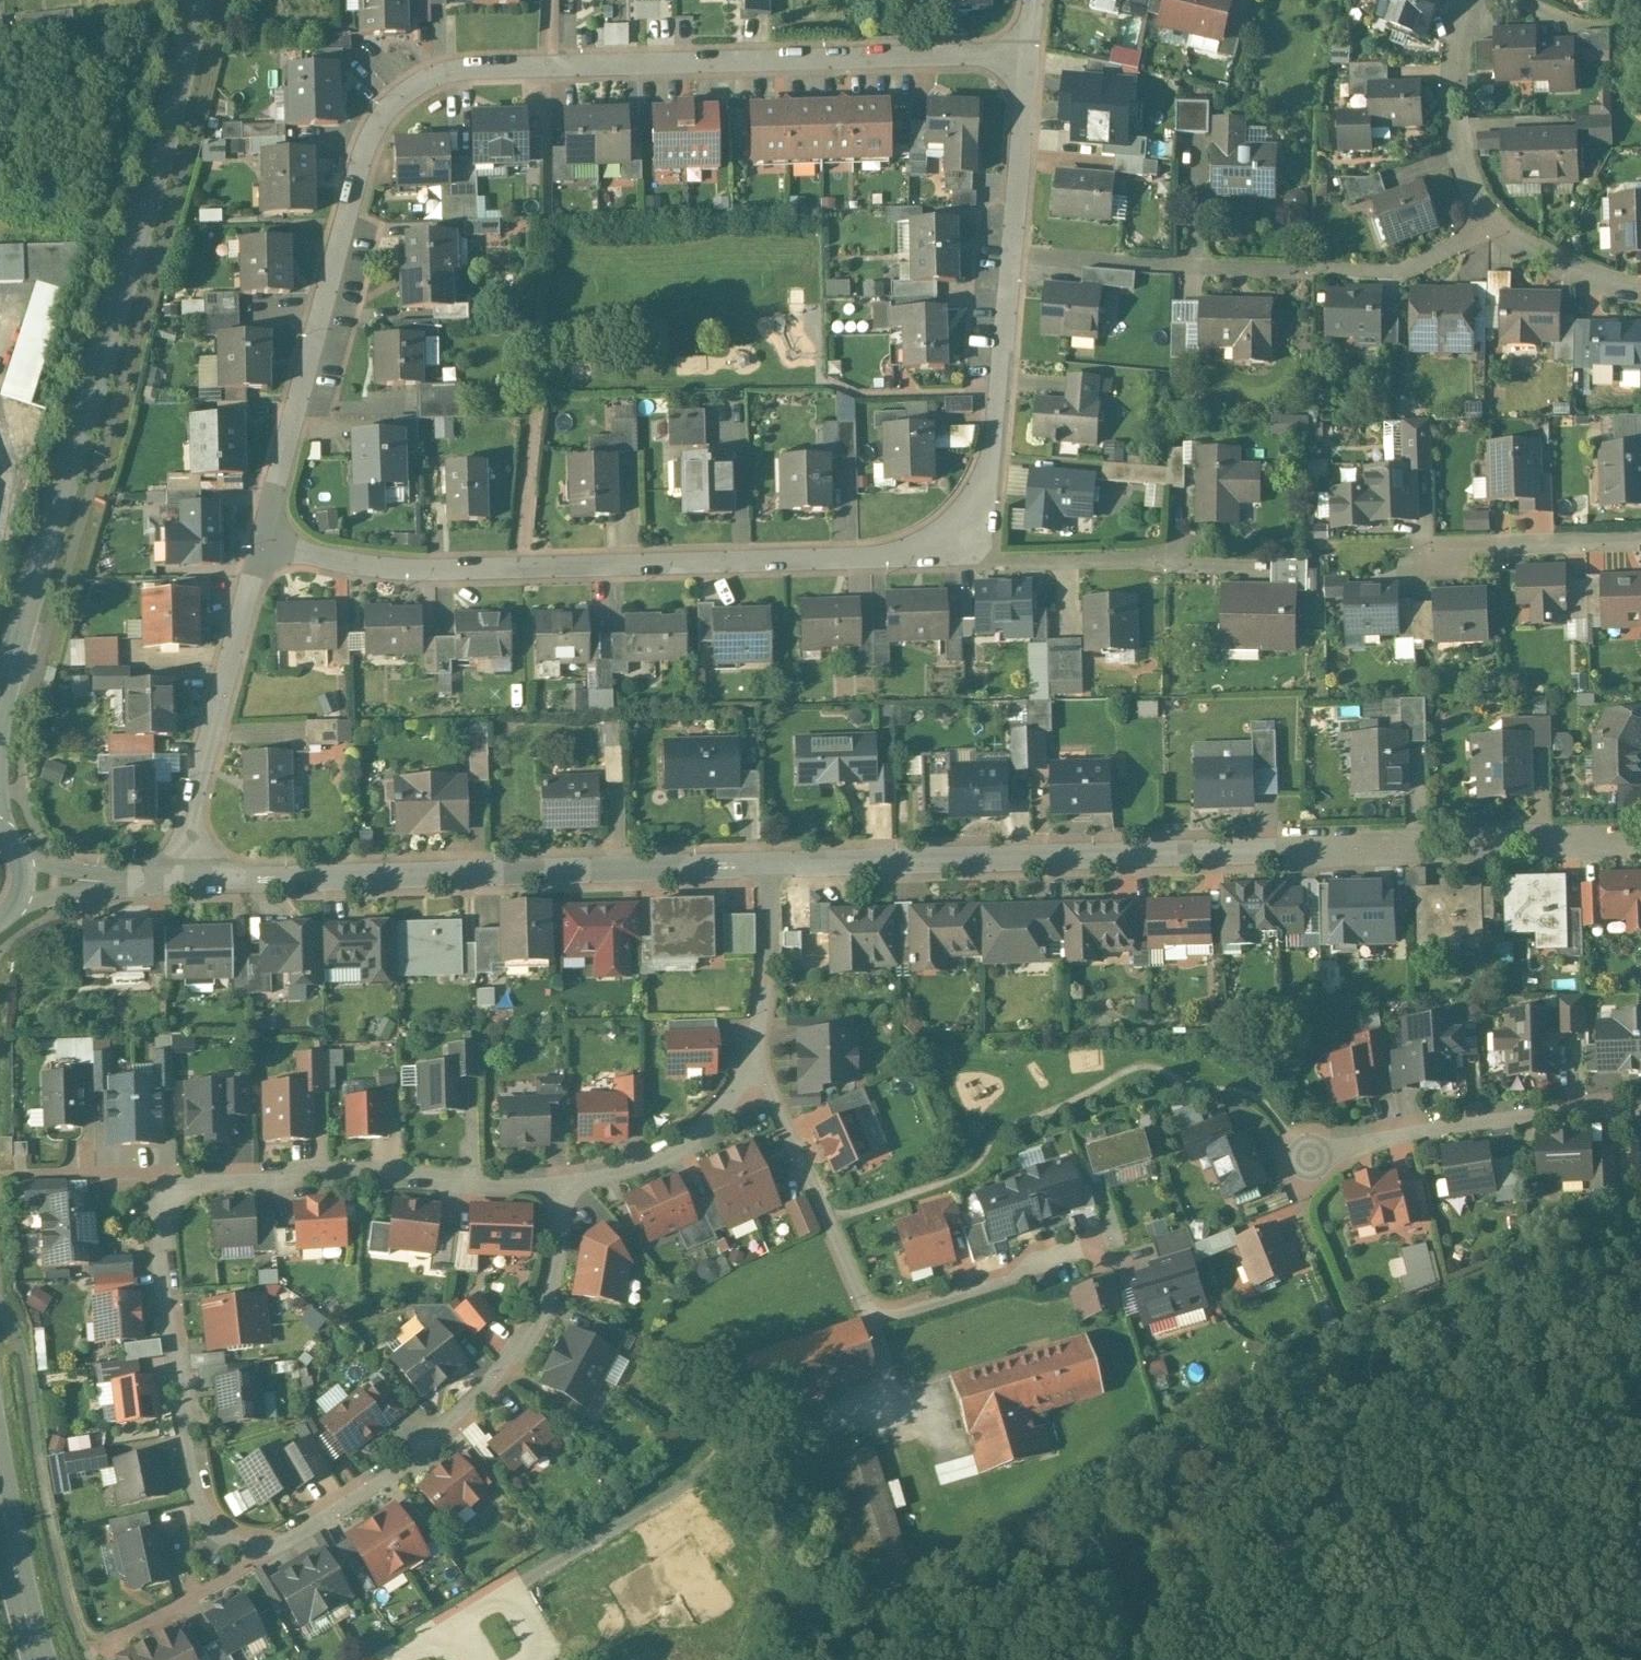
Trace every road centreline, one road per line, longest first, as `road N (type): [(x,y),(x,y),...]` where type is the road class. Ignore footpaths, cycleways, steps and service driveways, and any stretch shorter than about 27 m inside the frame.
road 1 (residential): [(269,536),(361,161),(389,98),(434,64),(483,52),(549,57),(1038,39)]
road 2 (residential): [(567,1192),(550,1290),(493,1373),(431,1435),(295,1535),(255,1550),(215,1533),(197,1498),(160,1216),(181,1190),(377,1177)]
road 3 (secondary): [(197,0),(167,151),(0,739)]
road 4 (residential): [(269,536),(369,550),(533,554),(890,543),(961,513)]
road 5 (residential): [(178,881),(772,864)]
road 6 (residential): [(772,864),(1300,851)]
road 7 (unclassified): [(393,1659),(705,1467),(799,1441)]
road 8 (residential): [(1640,273),(1558,242),(1500,203),(1473,155),(1456,90),(1474,0)]
road 9 (residential): [(178,881),(194,792),(269,536)]
road 10 (residential): [(1300,851),(1640,841)]
road 11 (residential): [(1315,1158),(1544,1118),(1640,1112)]
road 12 (residential): [(872,1326),(757,1064)]
road 13 (residential): [(961,513),(989,475),(1002,425),(1017,255)]
road 14 (residential): [(1116,1249),(872,1326)]
road 15 (residential): [(961,513),(993,556),(1173,556)]
road 16 (residential): [(567,1192),(704,1117),(757,1064)]
road 17 (residential): [(1417,548),(1640,541)]
road 18 (residential): [(1017,255),(1038,39)]
road 19 (residential): [(757,1064),(772,864)]
road 20 (residential): [(377,1177),(567,1192)]
road 21 (residential): [(1017,255),(1189,266)]
road 22 (secondary): [(0,1498),(37,1659)]
road 23 (residential): [(26,873),(178,881)]

